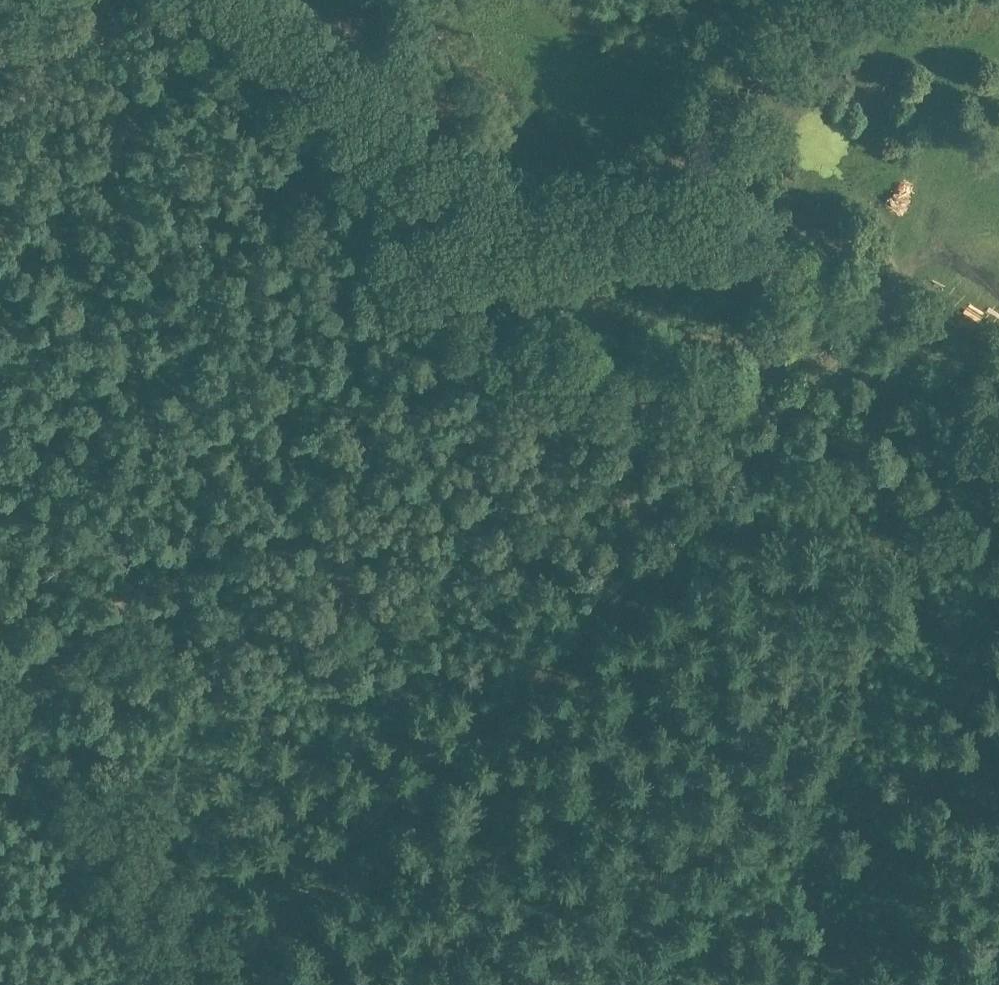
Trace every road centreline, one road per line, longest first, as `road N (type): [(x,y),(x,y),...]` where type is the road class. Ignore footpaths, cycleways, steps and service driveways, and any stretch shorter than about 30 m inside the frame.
road 1 (track): [(899,283),(886,318),(761,437),(683,536),(210,984)]
road 2 (track): [(998,334),(924,284),(899,283),(941,116),(998,27)]
road 3 (unclassified): [(0,86),(113,0)]

